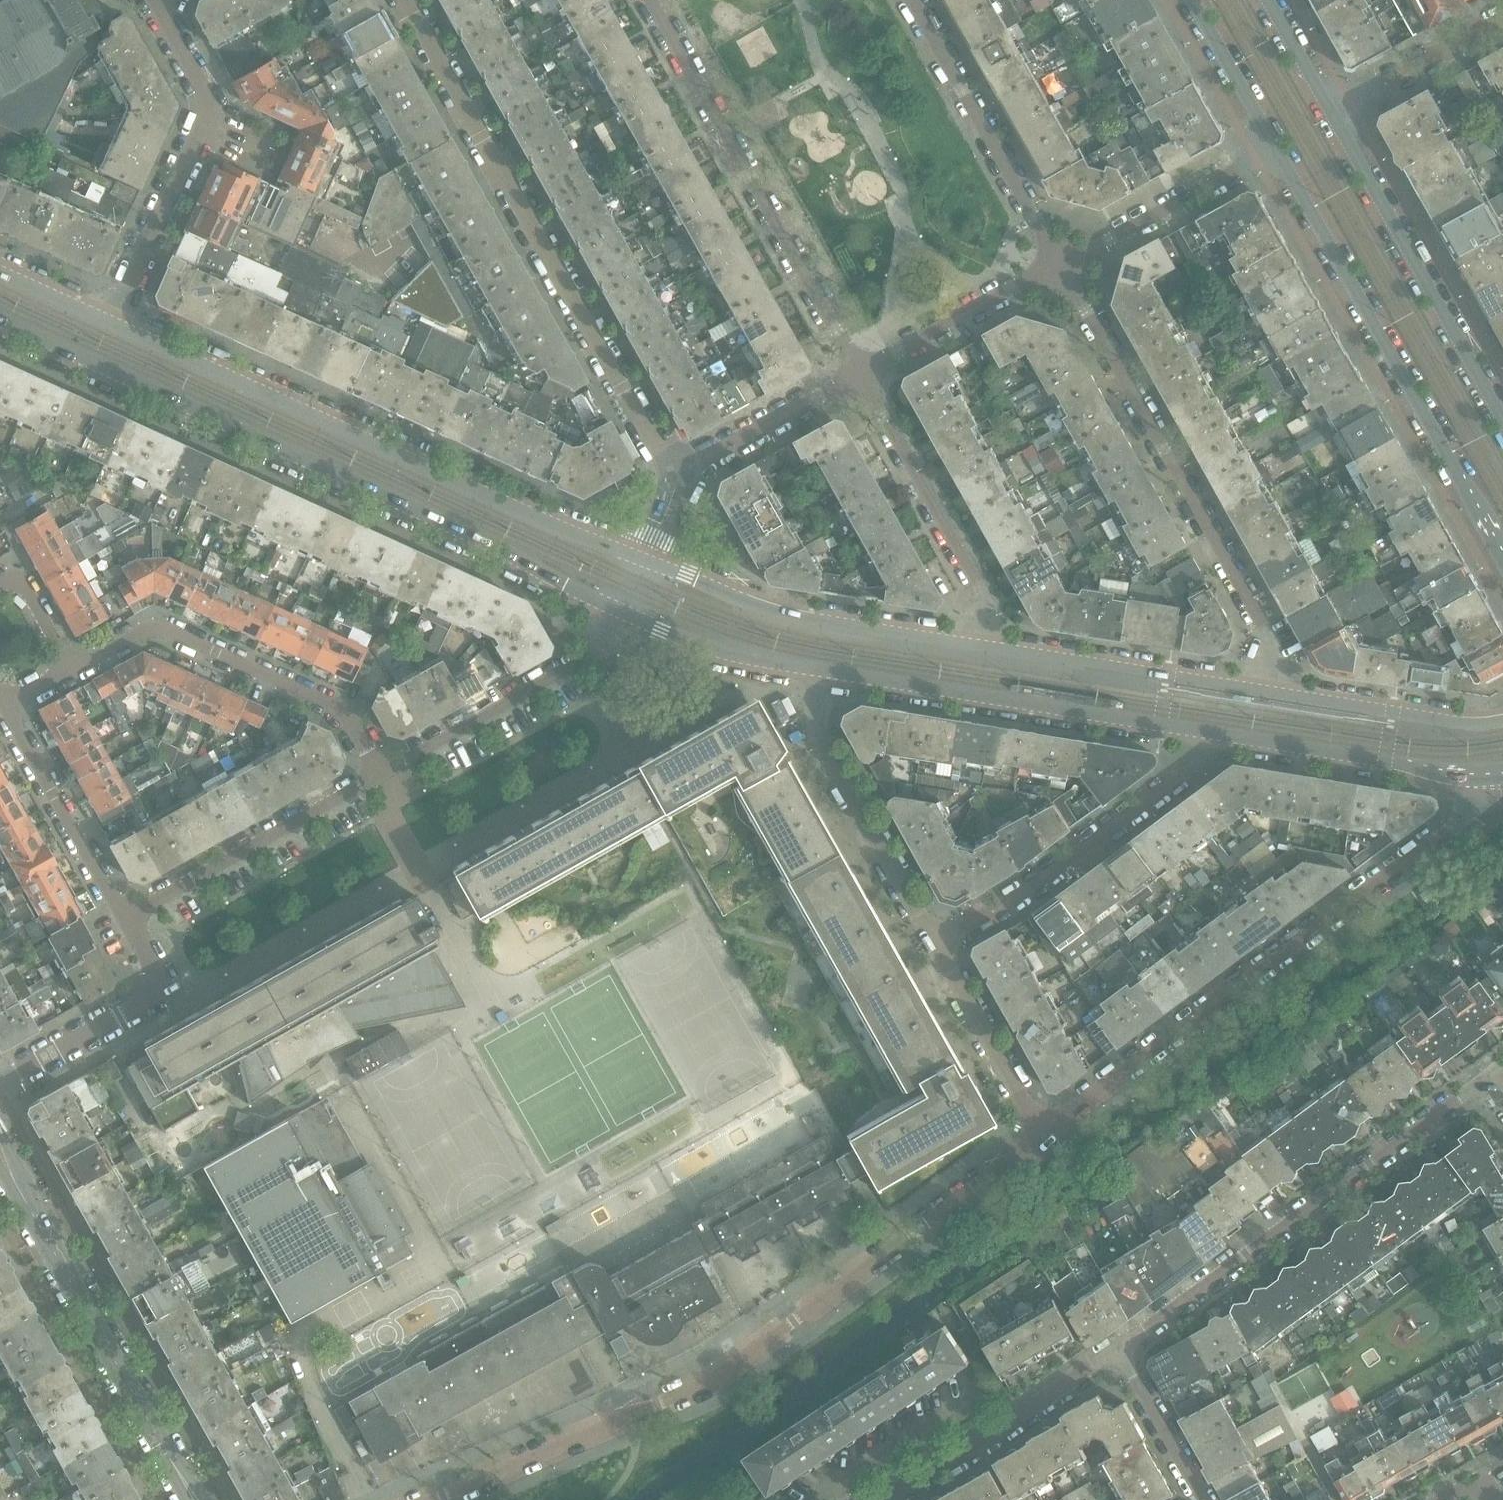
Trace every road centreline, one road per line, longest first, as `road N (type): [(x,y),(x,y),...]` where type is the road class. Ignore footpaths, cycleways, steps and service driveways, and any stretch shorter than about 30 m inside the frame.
road 1 (residential): [(1042,1135),(720,1374),(432,1499)]
road 2 (tertiary): [(0,318),(623,611)]
road 3 (tertiary): [(646,561),(111,323)]
road 4 (residential): [(1474,769),(1447,832),(1042,1135)]
road 5 (residential): [(674,475),(405,0)]
road 6 (residential): [(1268,692),(1273,653),(1264,630),(1059,262)]
road 7 (secondary): [(1275,148),(1502,563)]
road 8 (residential): [(1119,1348),(1492,1074)]
road 9 (residential): [(650,0),(859,373)]
road 10 (unclassified): [(195,1499),(0,1156)]
road 11 (tertiary): [(819,670),(1207,732)]
road 12 (residential): [(379,774),(338,708),(168,630),(143,630),(72,670)]
road 13 (secondary): [(1502,419),(1331,114)]
road 14 (residential): [(935,943),(1029,888),(1186,772),(1207,732)]
road 15 (tertiary): [(982,646),(786,613),(646,561)]
road 16 (residential): [(859,373),(979,587),(982,646)]
road 17 (residential): [(935,943),(820,739),(819,670)]
road 18 (residential): [(1059,262),(912,0)]
road 19 (residential): [(623,611),(591,654),(379,774)]
road 20 (residential): [(123,919),(379,774)]
road 21 (tertiary): [(1268,692),(982,646)]
road 22 (residential): [(885,1499),(1119,1348)]
road 23 (tertiary): [(1207,732),(1474,769)]
road 24 (residential): [(0,1082),(144,997),(150,969),(123,919)]
road 25 (residential): [(4,708),(123,919)]
road 26 (tertiary): [(1502,721),(1463,723),(1268,692)]
road 27 (residential): [(1059,262),(859,373)]
road 28 (residential): [(205,118),(111,323)]
road 29 (residential): [(1255,159),(1059,262)]
road 30 (residential): [(1042,1135),(935,943)]
road 31 (residential): [(859,373),(674,475)]
road 32 (tertiary): [(623,611),(729,653),(819,670)]
road 33 (residential): [(1331,114),(1502,19)]
road 34 (residential): [(1206,1499),(1119,1348)]
road 35 (secondary): [(1190,0),(1275,148)]
road 36 (residential): [(154,2),(211,105),(205,118)]
road 37 (secondary): [(1331,114),(1268,0)]
road 38 (tertiary): [(111,323),(0,272)]
road 39 (residential): [(72,670),(26,589),(0,582)]

